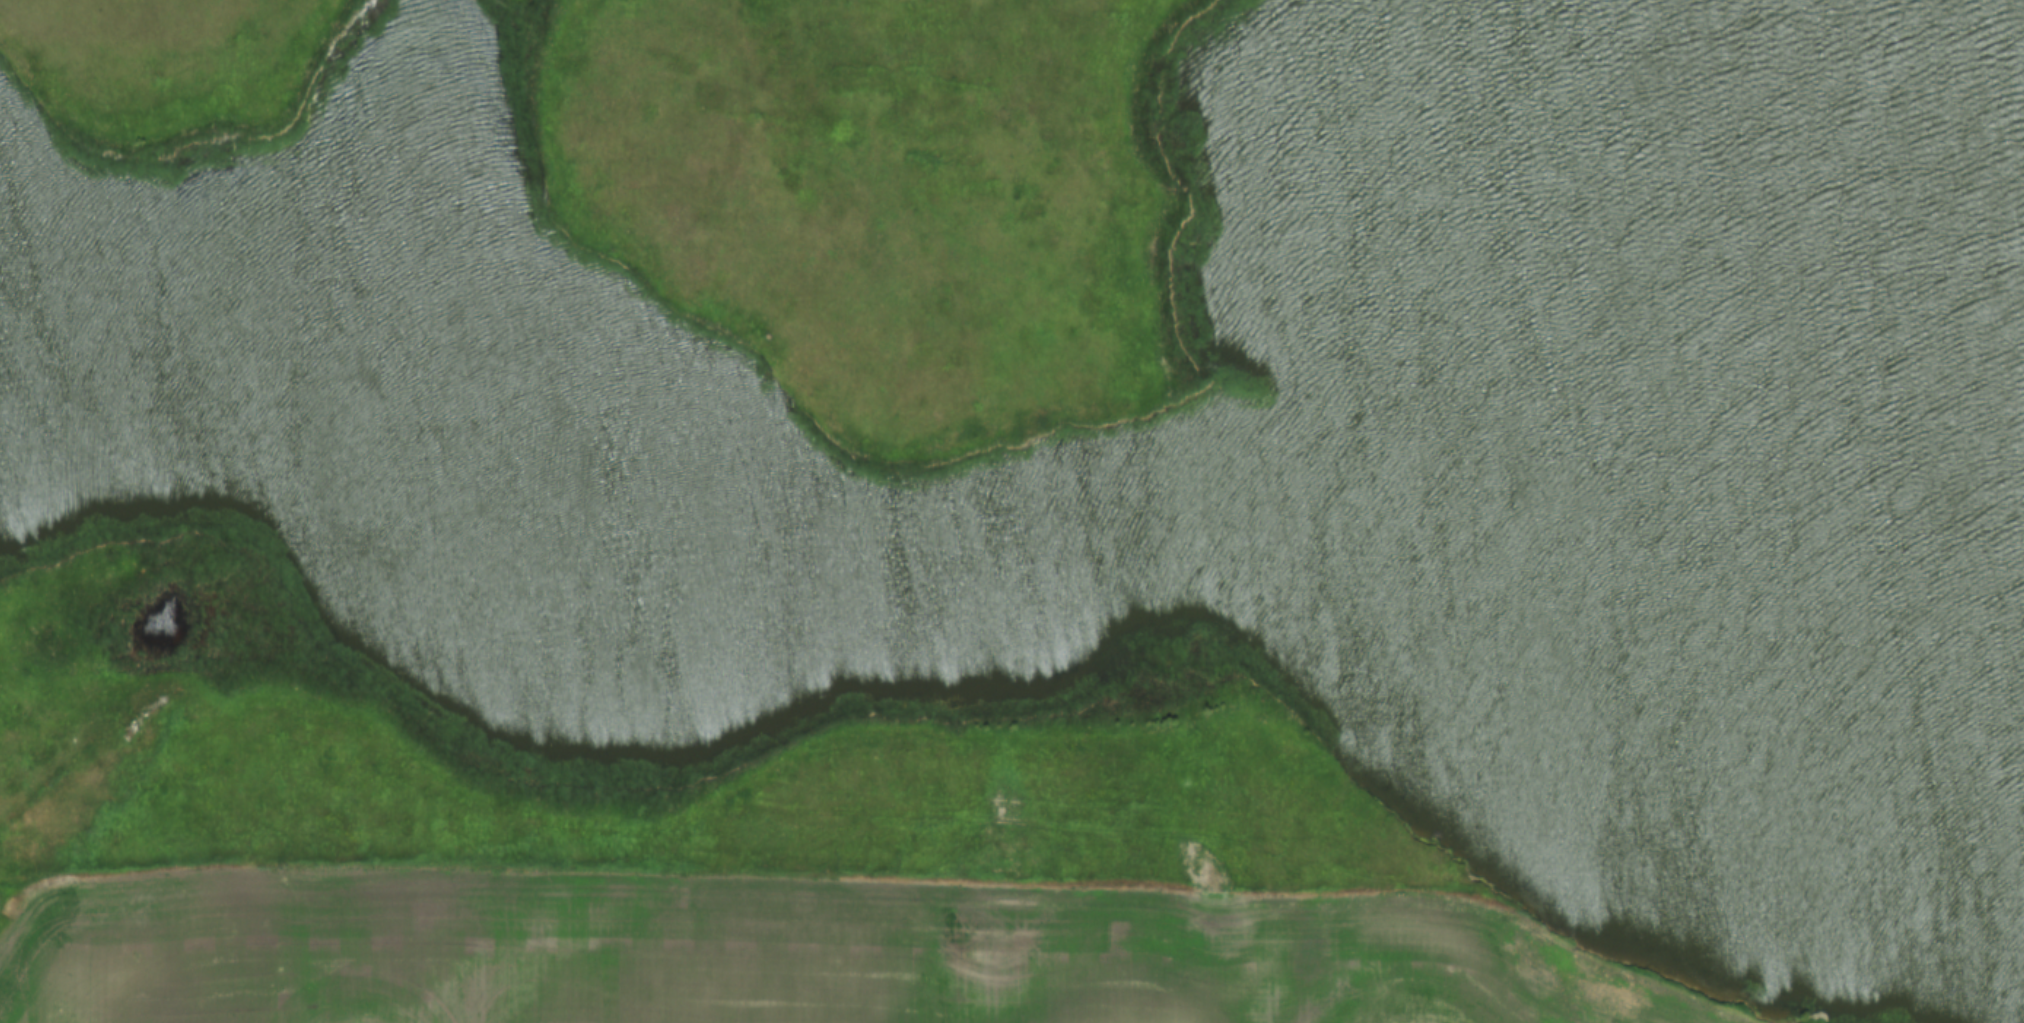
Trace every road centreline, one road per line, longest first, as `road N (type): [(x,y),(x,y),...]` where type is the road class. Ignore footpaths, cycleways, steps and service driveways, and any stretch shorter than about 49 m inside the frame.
road 1 (track): [(1775,1022),(1533,927),(1286,878),(223,766),(0,794)]

